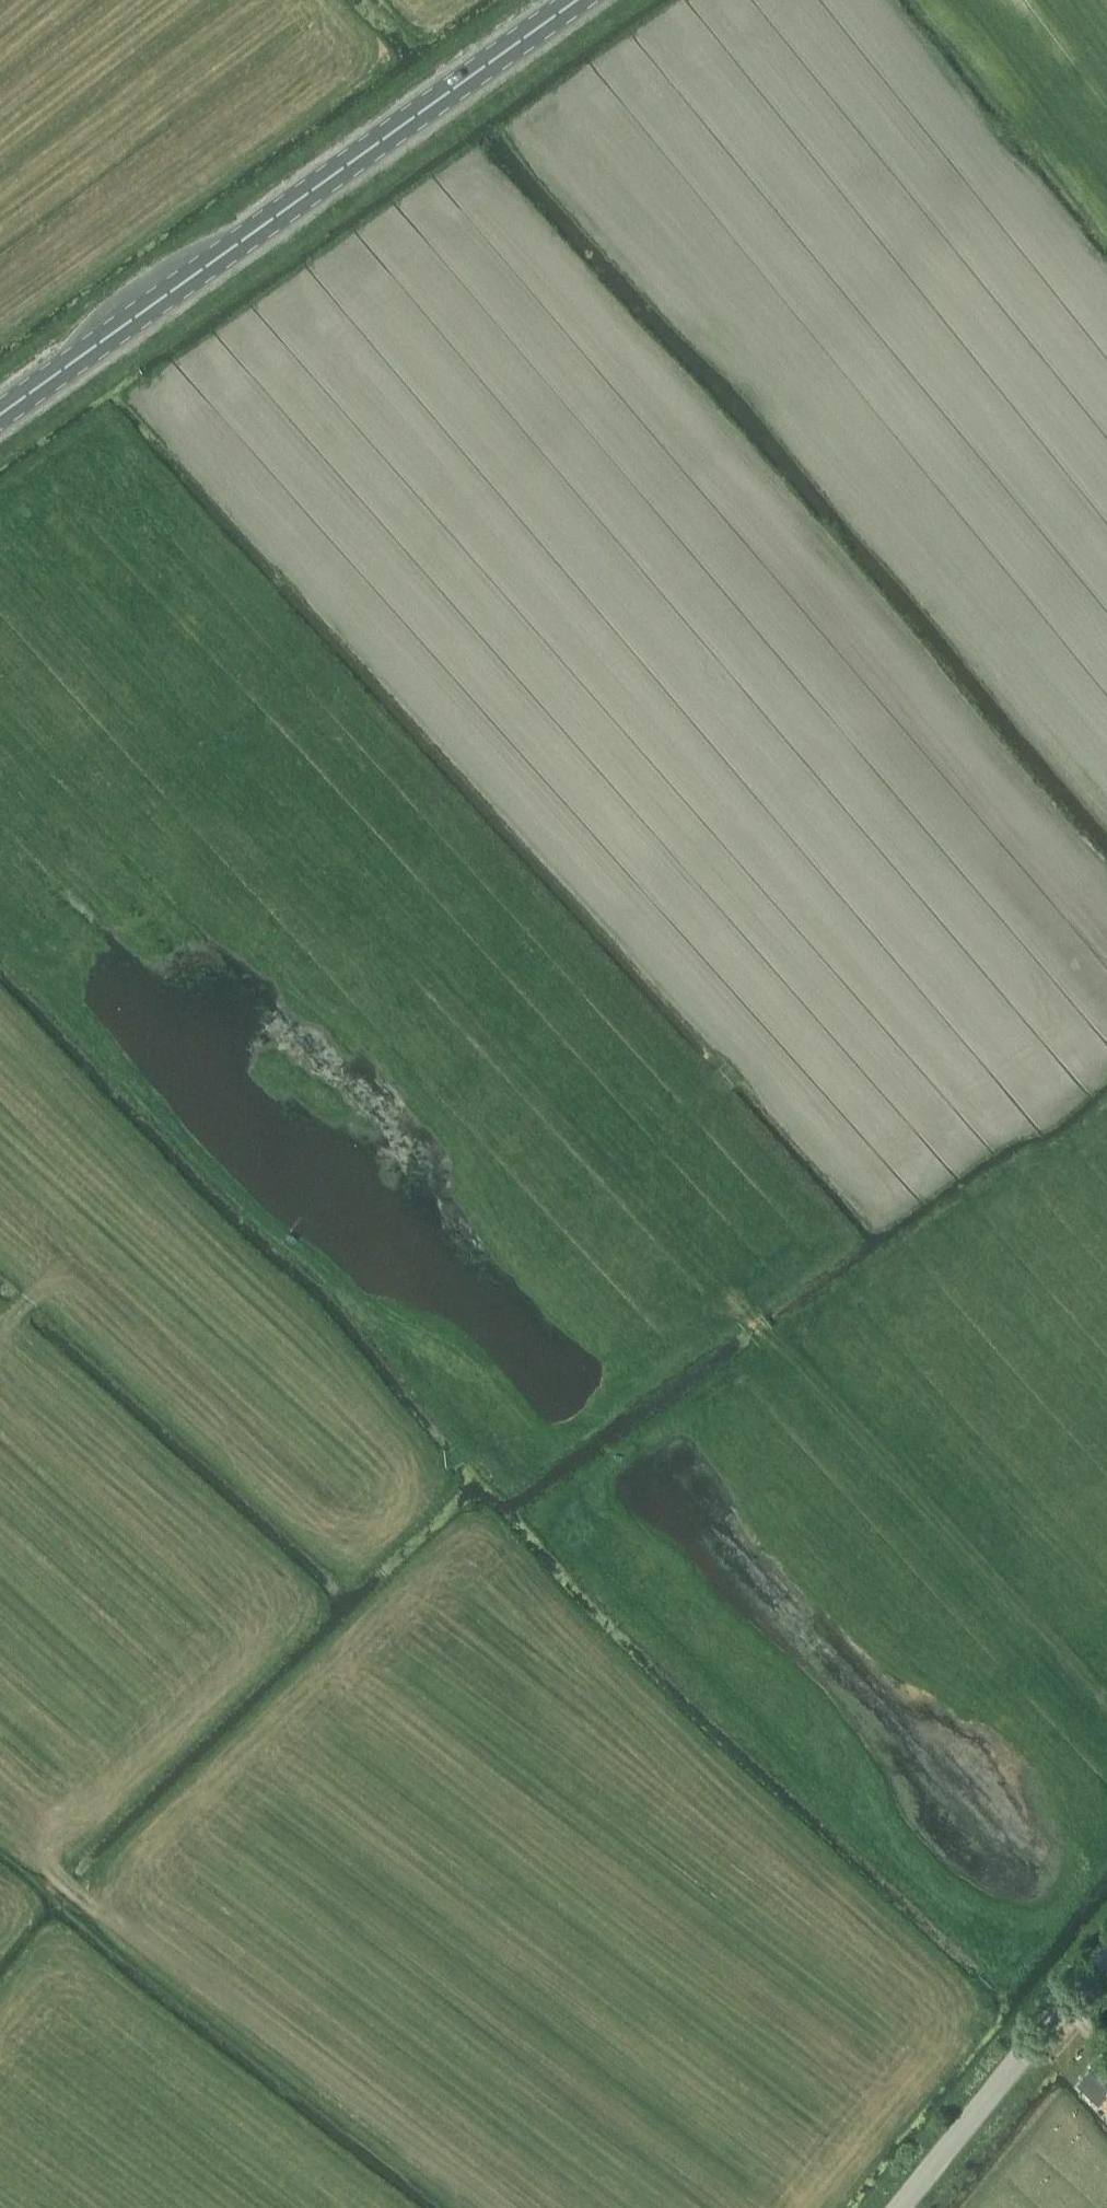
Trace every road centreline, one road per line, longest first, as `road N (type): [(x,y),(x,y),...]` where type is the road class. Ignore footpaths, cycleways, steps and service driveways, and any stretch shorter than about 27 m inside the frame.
road 1 (primary): [(0,414),(575,0)]
road 2 (tertiary): [(904,2207),(1071,2005)]

